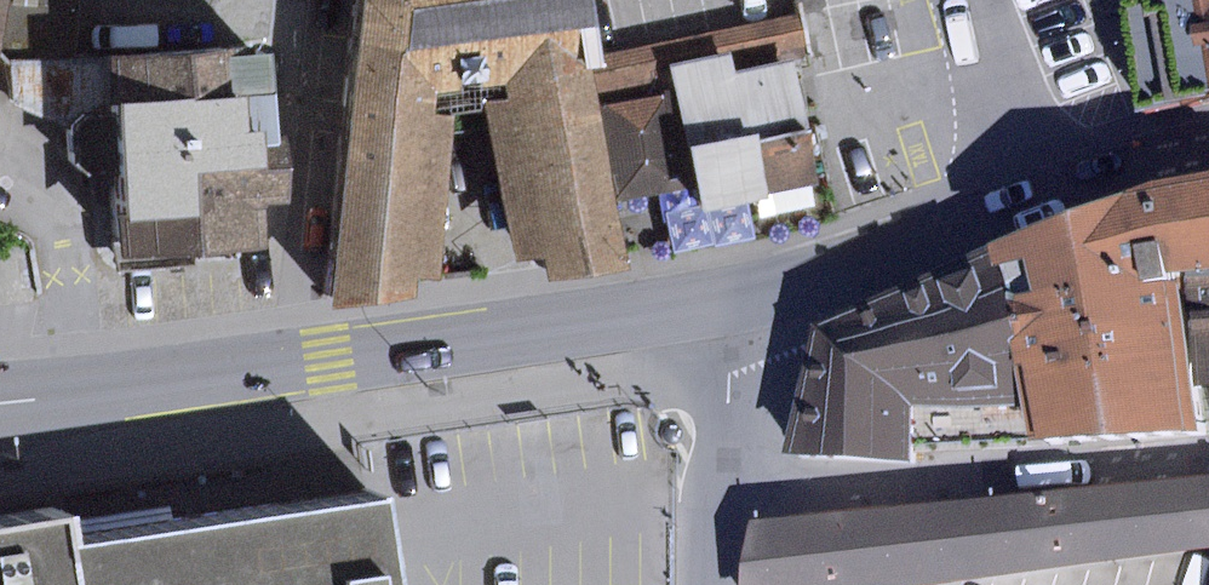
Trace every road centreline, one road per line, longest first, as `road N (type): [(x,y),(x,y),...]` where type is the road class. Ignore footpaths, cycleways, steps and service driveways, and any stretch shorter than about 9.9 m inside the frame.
road 1 (primary): [(0,401),(732,298)]
road 2 (primary): [(732,298),(855,268),(1036,207)]
road 3 (residential): [(721,584),(732,298)]
road 4 (tertiary): [(965,0),(1036,207)]
road 5 (primary): [(1036,207),(1208,152)]

